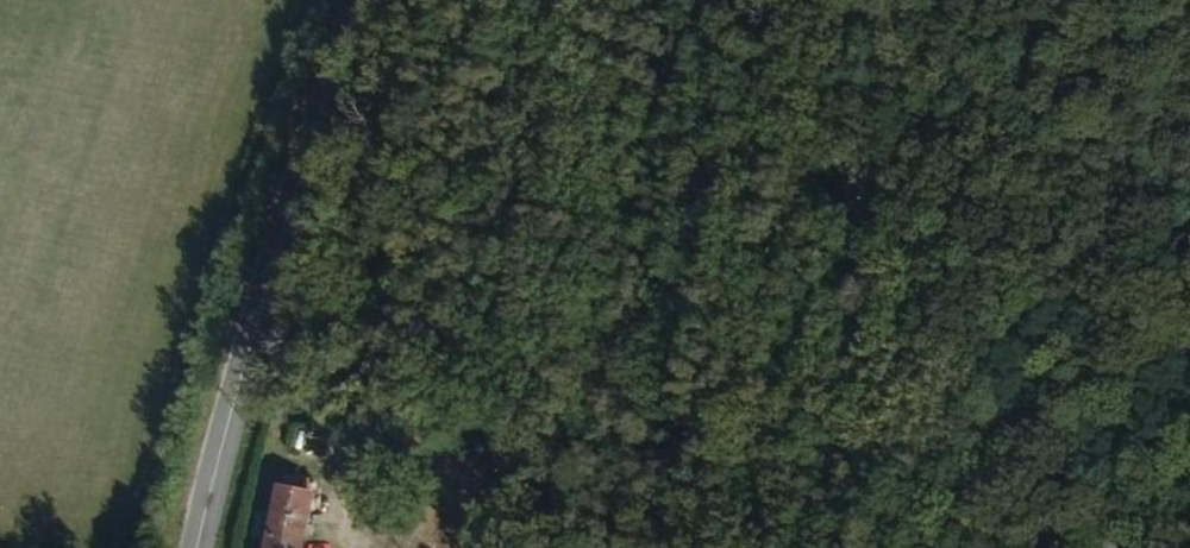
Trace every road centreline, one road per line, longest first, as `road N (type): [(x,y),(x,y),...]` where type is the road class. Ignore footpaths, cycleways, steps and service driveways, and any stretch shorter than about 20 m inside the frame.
road 1 (track): [(785,462),(747,462),(606,434),(454,392),(398,362),(372,325),(313,189)]
road 2 (track): [(864,0),(845,125),(868,313),(834,379),(798,417),(769,547)]
road 3 (secondary): [(210,547),(313,189),(356,0)]

